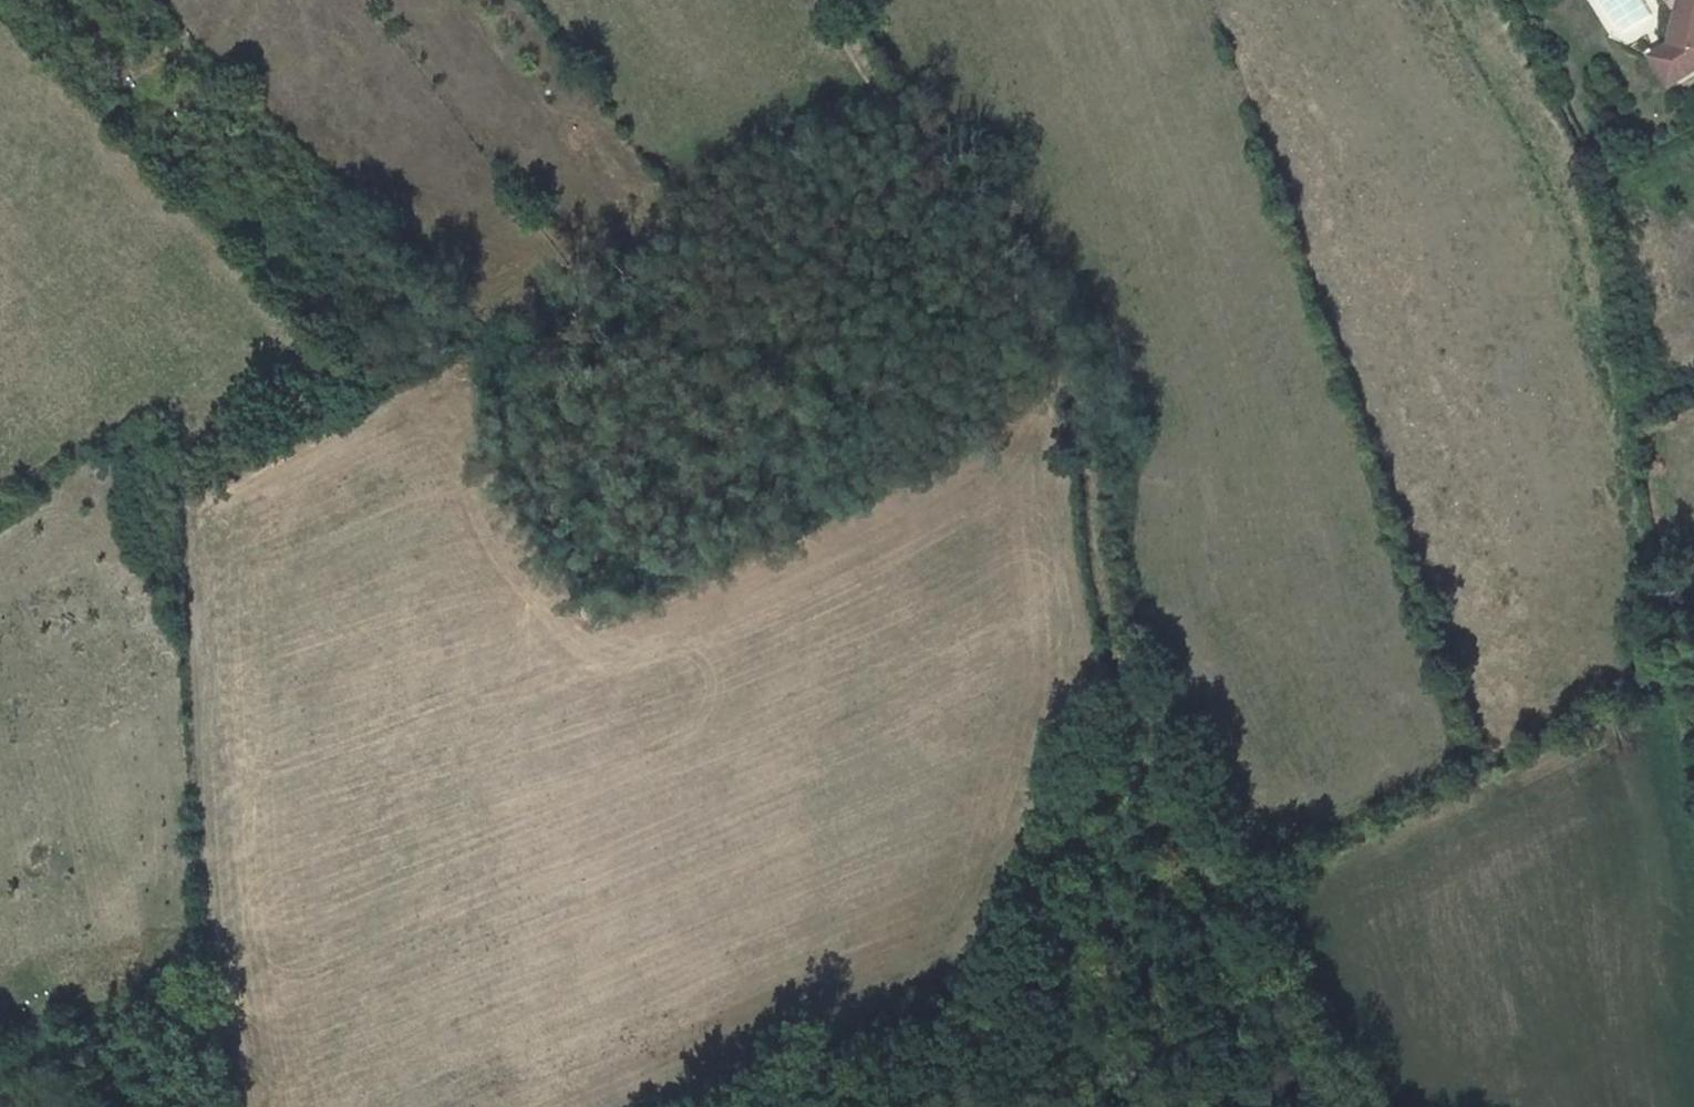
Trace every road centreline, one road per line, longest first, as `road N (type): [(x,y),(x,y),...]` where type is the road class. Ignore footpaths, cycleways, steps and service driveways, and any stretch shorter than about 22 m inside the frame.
road 1 (track): [(823,0),(1066,379)]

